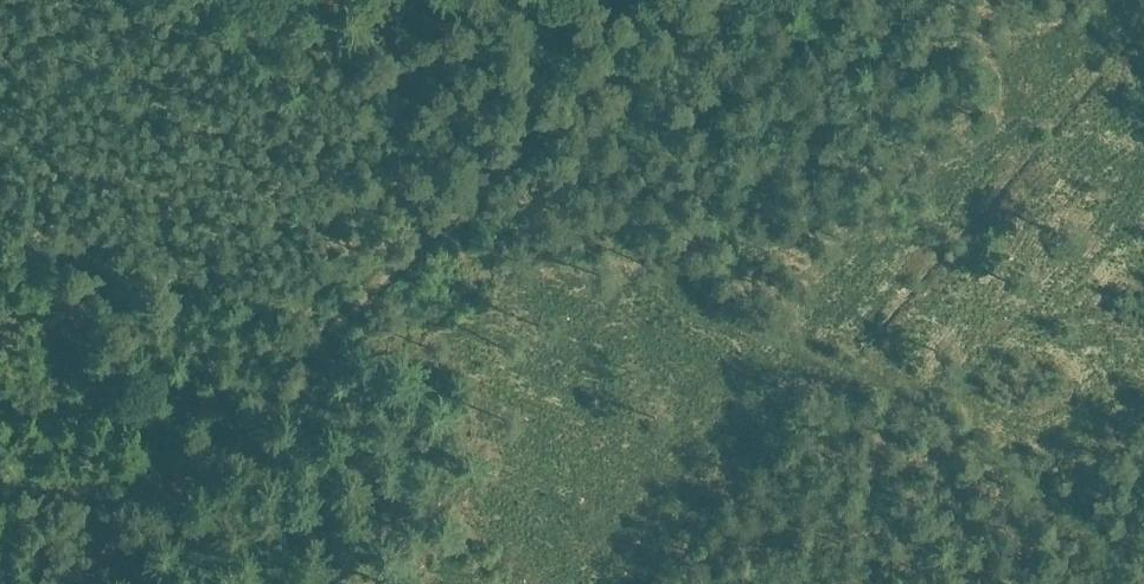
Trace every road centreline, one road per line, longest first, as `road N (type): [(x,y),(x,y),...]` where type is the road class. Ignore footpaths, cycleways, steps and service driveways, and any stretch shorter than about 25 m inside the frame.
road 1 (track): [(1143,558),(642,254),(546,247),(446,210)]
road 2 (track): [(446,210),(60,583)]
road 3 (track): [(446,210),(656,0)]

